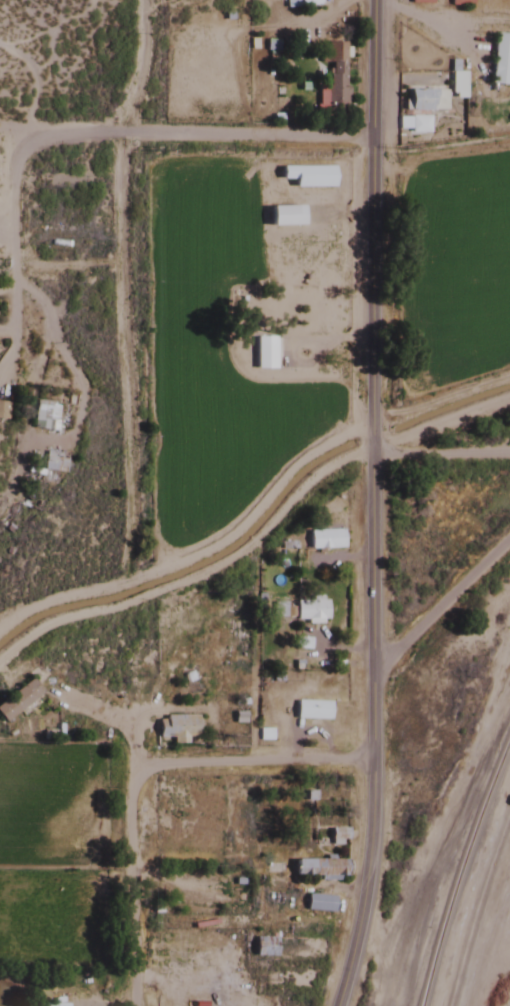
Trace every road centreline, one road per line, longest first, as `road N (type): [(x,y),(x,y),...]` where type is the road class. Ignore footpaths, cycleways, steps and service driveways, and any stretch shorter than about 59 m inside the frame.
road 1 (secondary): [(365,757),(362,436),(374,0)]
road 2 (residential): [(11,181),(22,151),(50,136),(373,142)]
road 3 (residential): [(137,1005),(137,705)]
road 4 (secondary): [(335,1005),(365,886),(372,816),(365,757)]
road 5 (residential): [(365,757),(137,764)]
road 6 (residential): [(364,676),(509,536)]
road 7 (residential): [(509,453),(362,455)]

